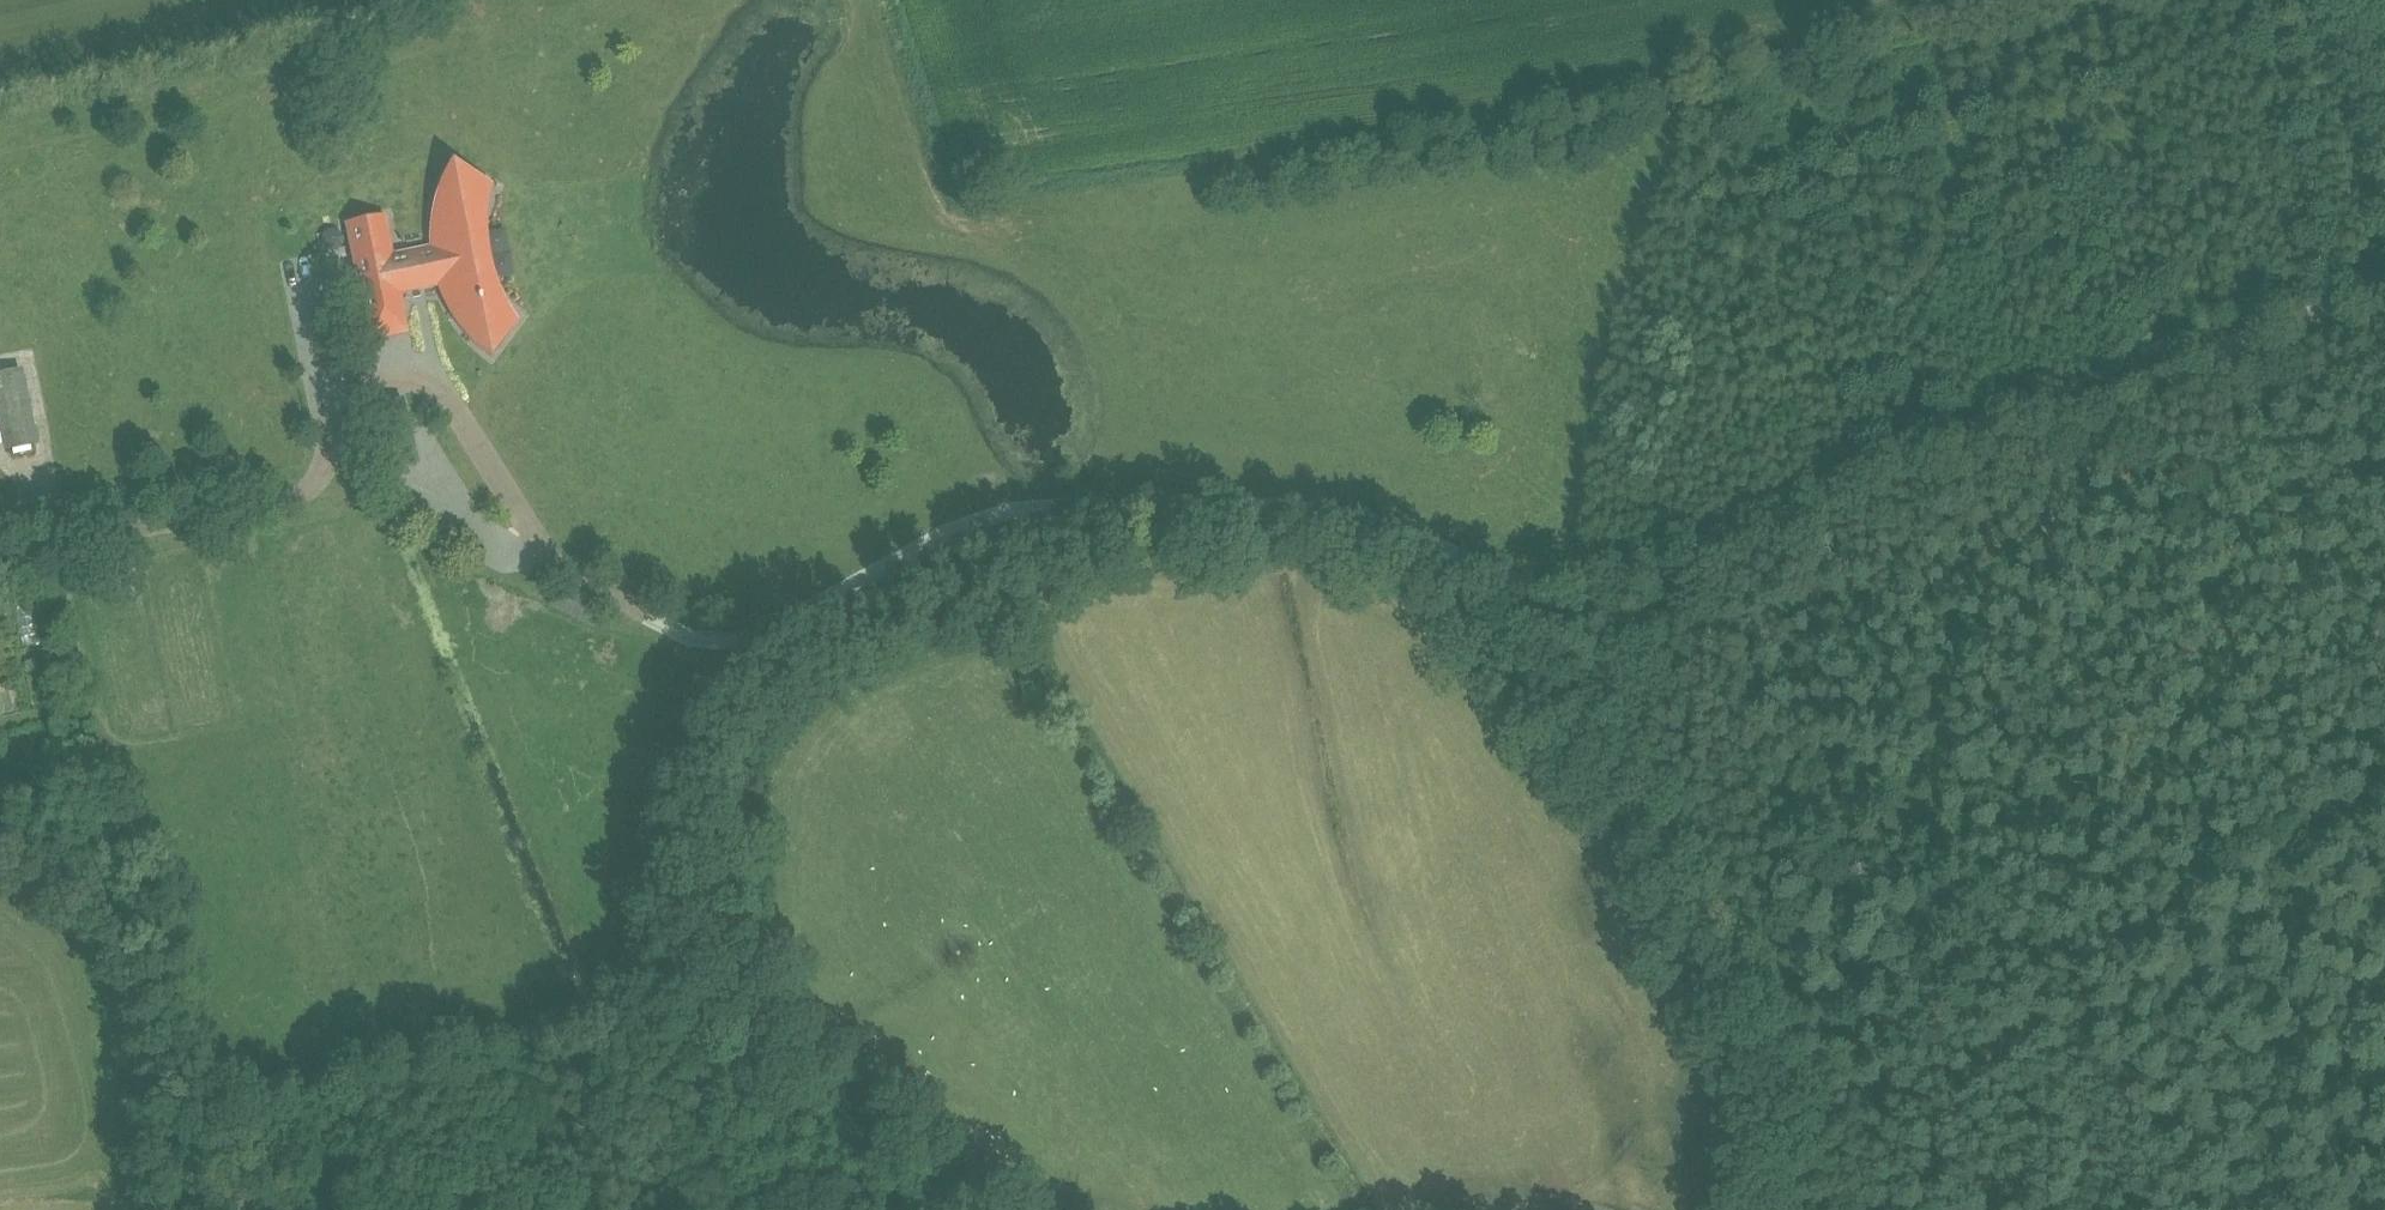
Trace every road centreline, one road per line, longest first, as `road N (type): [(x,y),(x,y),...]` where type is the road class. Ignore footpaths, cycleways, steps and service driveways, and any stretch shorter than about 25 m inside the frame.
road 1 (track): [(2384,800),(2256,854)]

